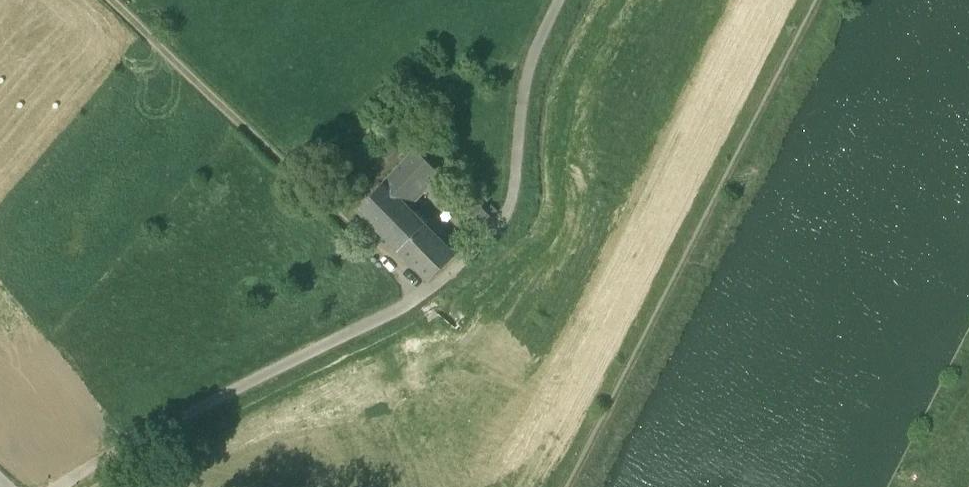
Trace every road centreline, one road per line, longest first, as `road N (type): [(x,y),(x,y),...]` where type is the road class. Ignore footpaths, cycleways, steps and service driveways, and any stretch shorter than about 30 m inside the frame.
road 1 (track): [(118,0),(422,295)]

